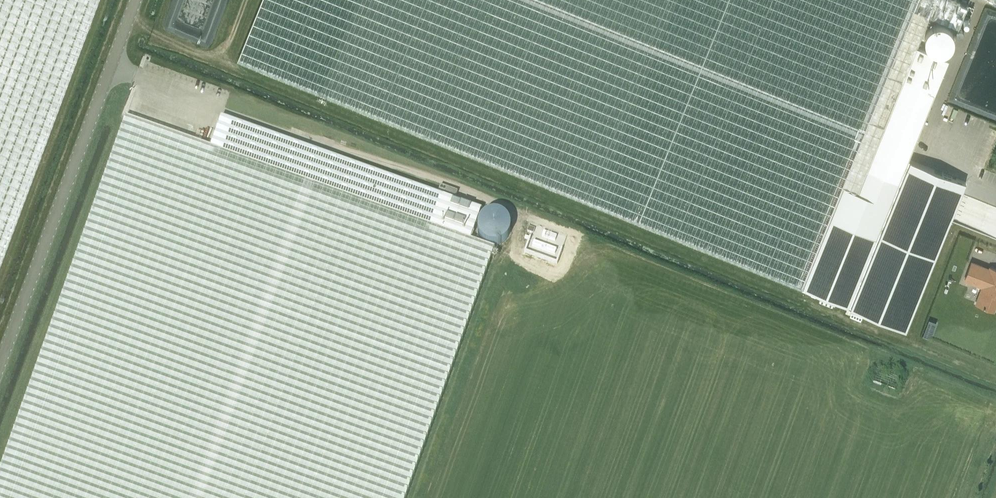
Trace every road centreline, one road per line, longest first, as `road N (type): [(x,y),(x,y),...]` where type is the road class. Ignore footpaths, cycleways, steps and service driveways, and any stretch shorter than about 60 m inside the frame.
road 1 (unclassified): [(139,0),(0,376)]

